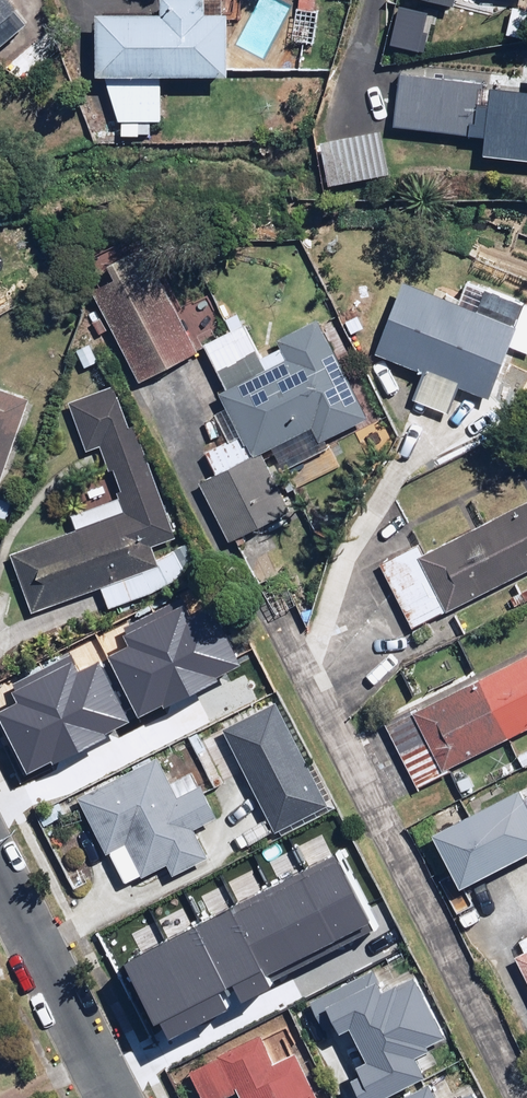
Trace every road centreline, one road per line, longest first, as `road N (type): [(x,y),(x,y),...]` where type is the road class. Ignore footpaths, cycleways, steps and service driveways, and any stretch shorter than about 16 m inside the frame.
road 1 (residential): [(112,1097),(0,883)]

